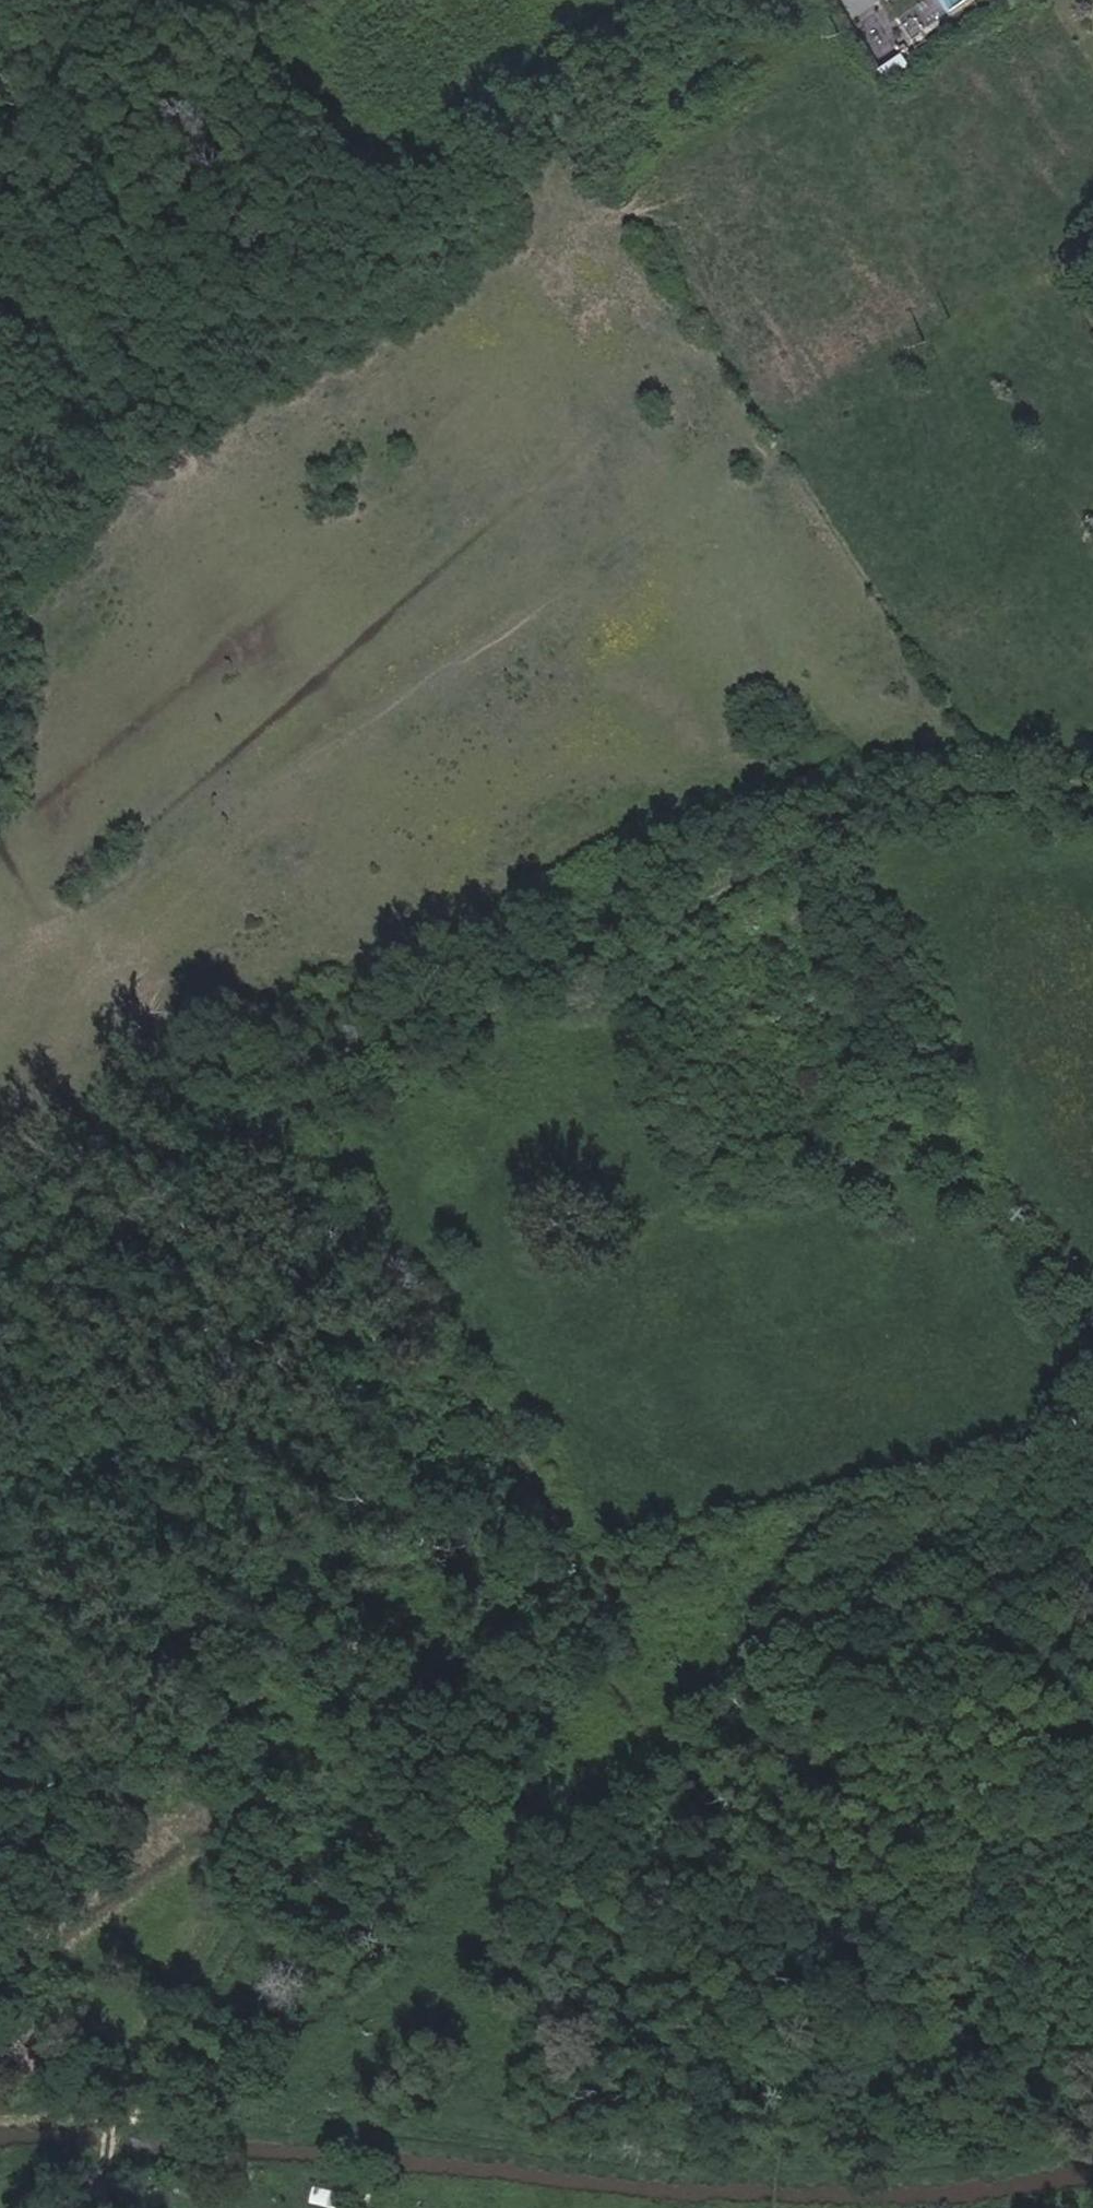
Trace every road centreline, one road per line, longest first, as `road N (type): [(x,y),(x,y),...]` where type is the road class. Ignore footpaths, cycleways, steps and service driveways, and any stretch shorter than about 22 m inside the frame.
road 1 (track): [(337,1079),(905,826),(1044,792),(1092,789)]

